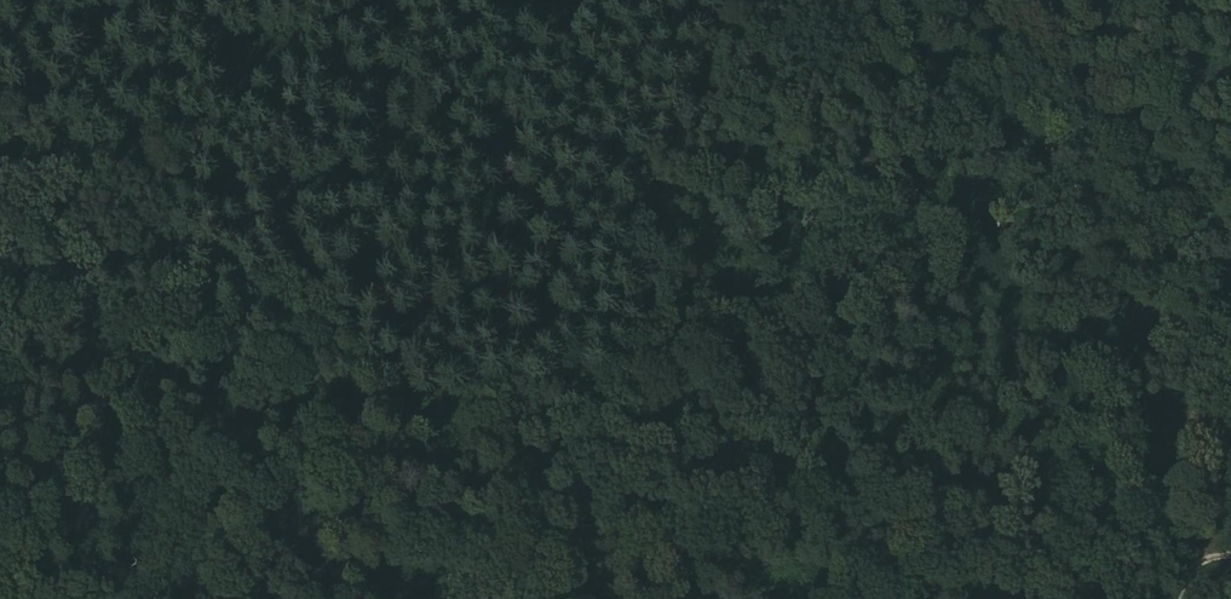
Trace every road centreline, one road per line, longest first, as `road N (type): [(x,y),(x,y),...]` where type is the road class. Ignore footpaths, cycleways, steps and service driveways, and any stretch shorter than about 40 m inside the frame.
road 1 (track): [(806,598),(678,227),(624,0)]
road 2 (track): [(1230,345),(986,59),(909,18),(852,0)]

